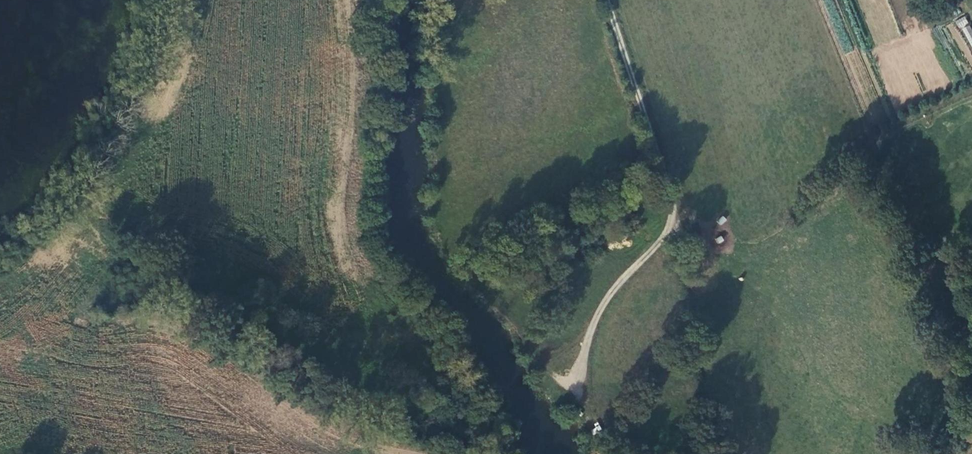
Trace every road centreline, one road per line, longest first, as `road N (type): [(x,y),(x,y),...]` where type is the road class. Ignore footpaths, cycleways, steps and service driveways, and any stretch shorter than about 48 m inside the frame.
road 1 (track): [(607,0),(674,216),(611,294),(569,381)]

